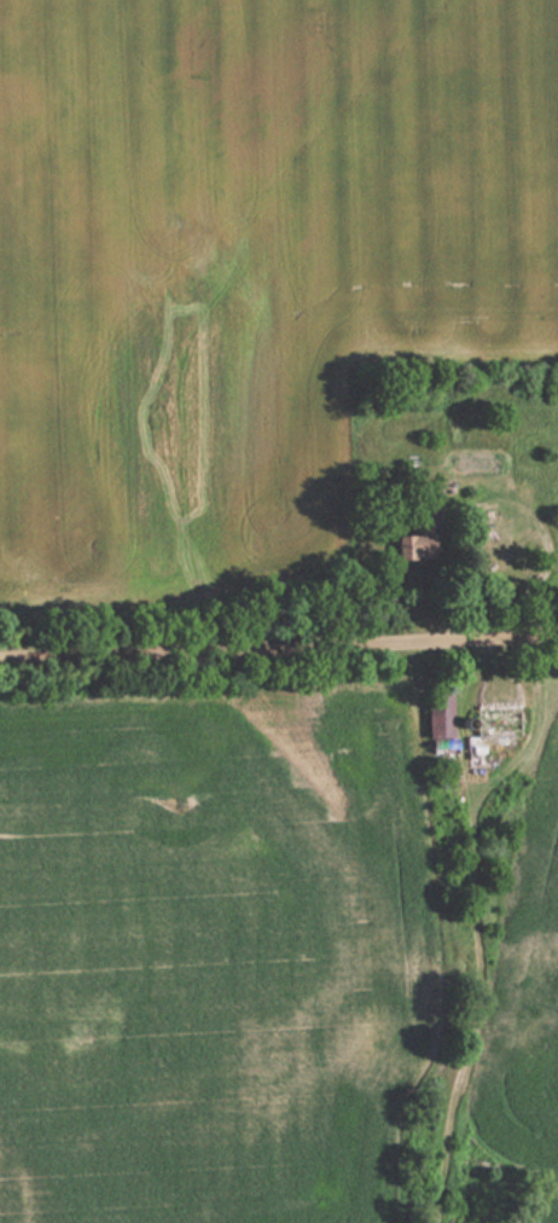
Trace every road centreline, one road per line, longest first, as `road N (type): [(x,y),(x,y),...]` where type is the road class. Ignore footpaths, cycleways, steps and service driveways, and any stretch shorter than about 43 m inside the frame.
road 1 (residential): [(0,649),(557,627)]

